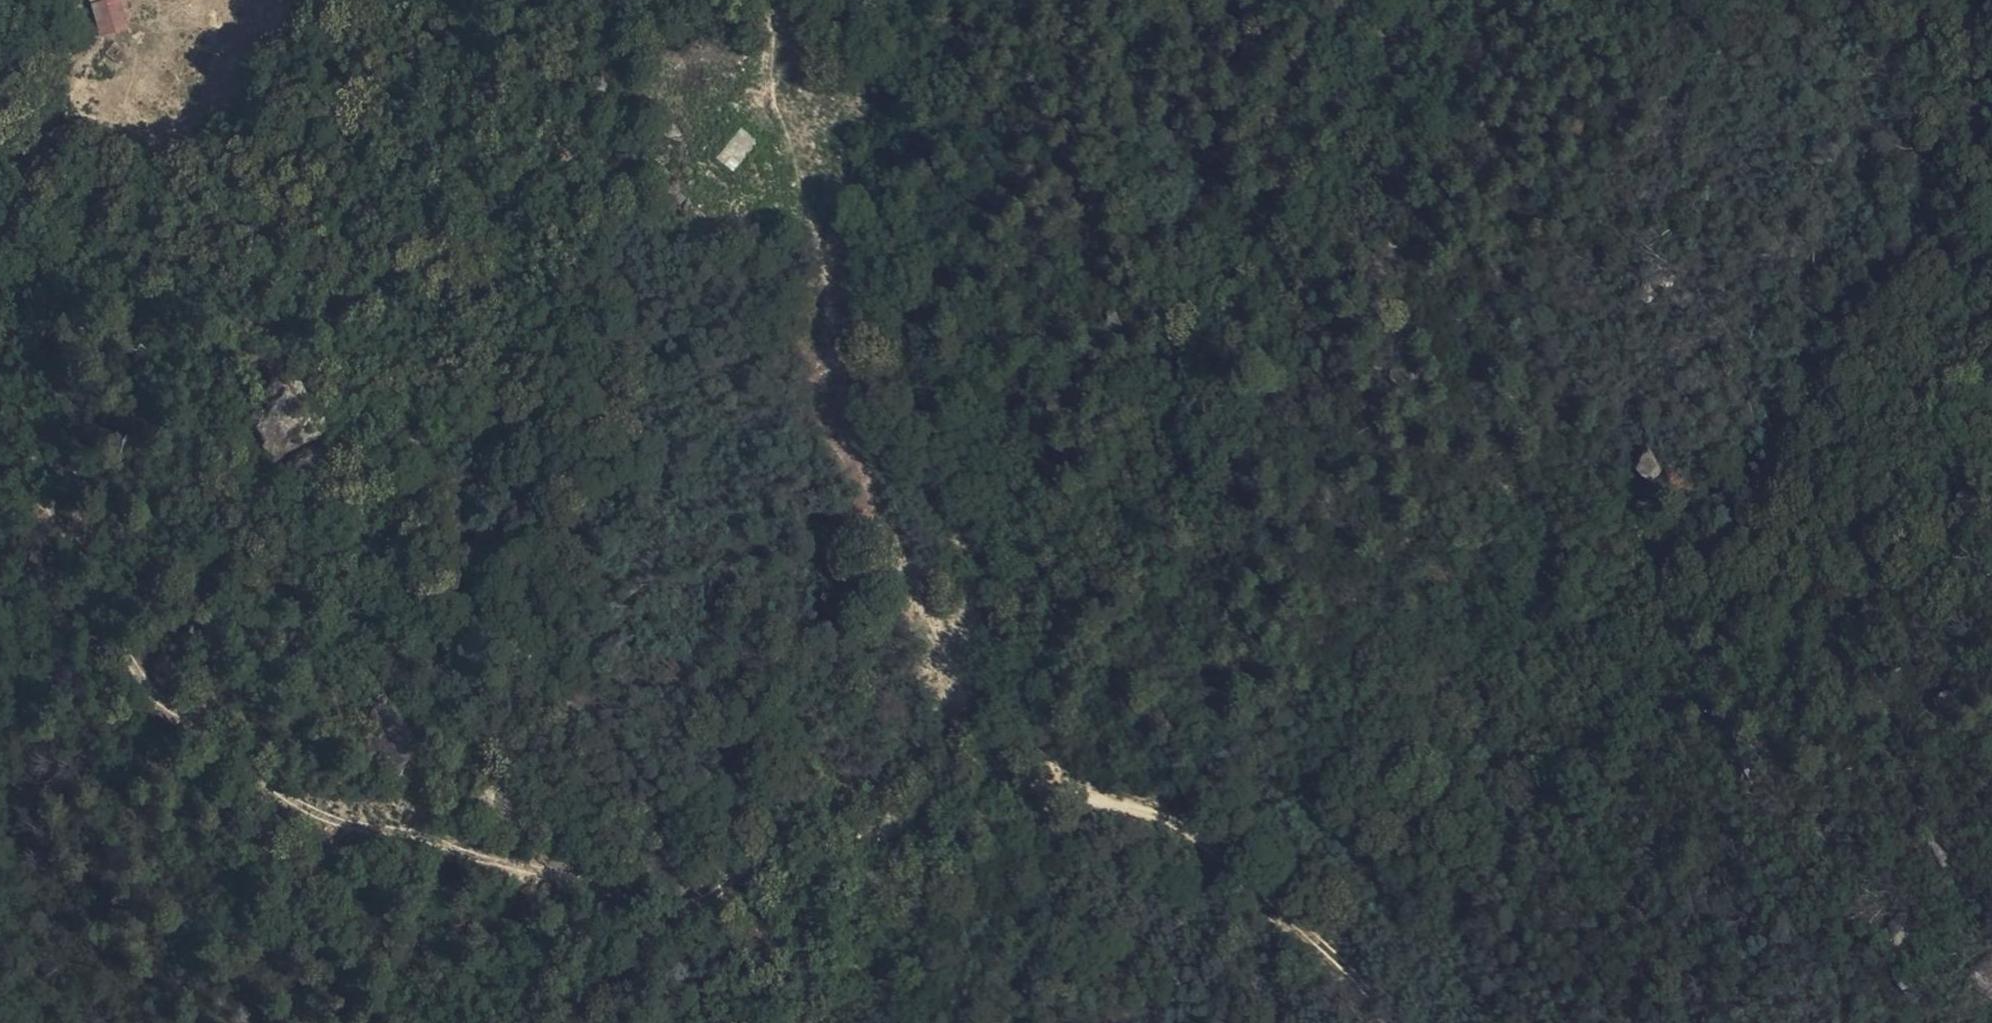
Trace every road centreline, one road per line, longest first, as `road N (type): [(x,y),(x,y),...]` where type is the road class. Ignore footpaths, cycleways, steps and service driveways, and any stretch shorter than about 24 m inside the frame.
road 1 (track): [(71,0),(85,40),(50,93),(43,351),(27,422),(44,503),(71,545),(106,577),(138,681),(275,793),(346,832),(408,837),(681,904),(814,846),(887,833),(939,782),(1011,781),(1146,813),(1247,874),(1356,982),(1384,1022)]

